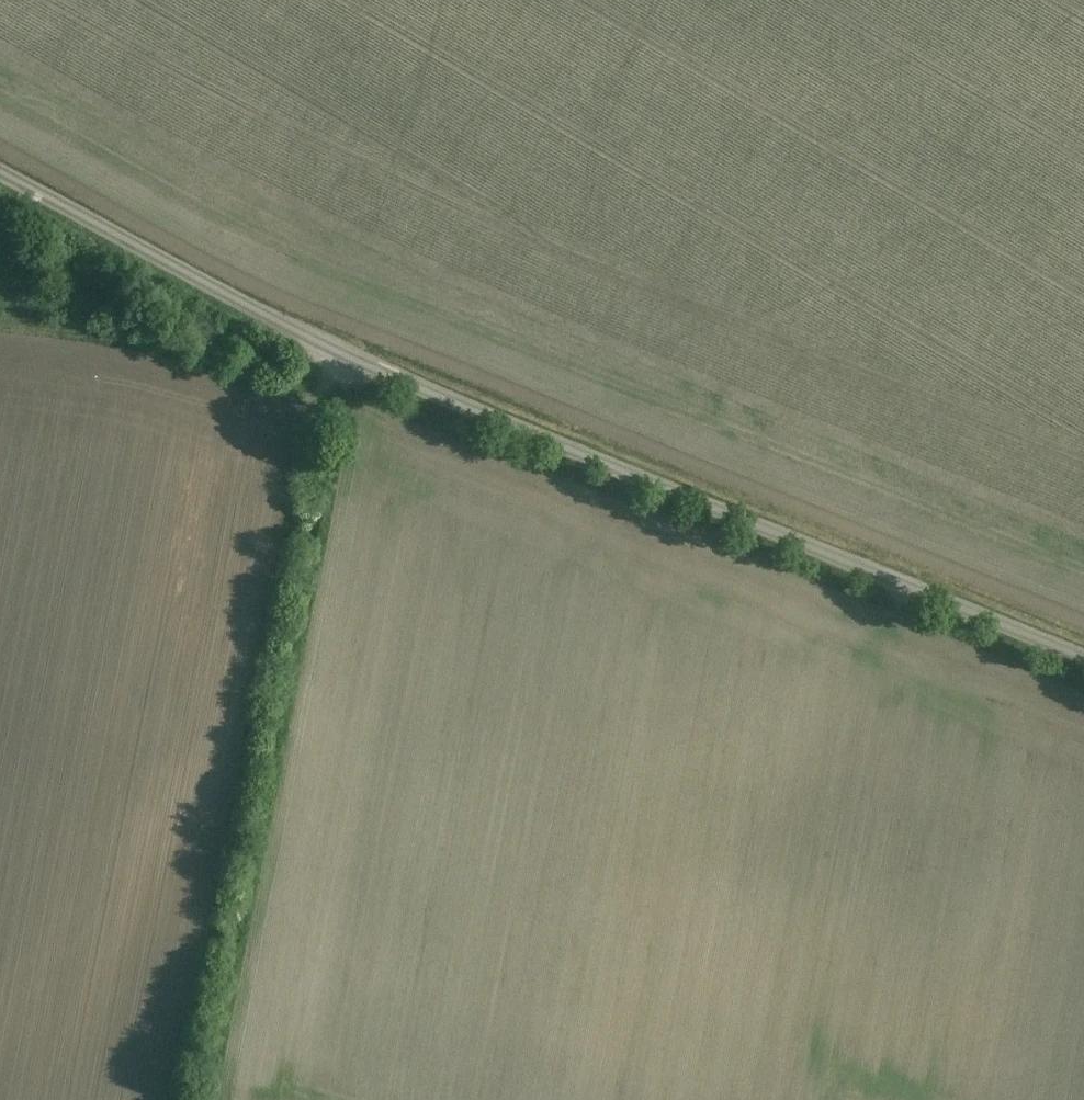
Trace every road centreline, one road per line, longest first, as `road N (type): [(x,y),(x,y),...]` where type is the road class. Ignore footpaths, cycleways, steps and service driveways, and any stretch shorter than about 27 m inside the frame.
road 1 (unclassified): [(1083,656),(349,355),(0,174)]

